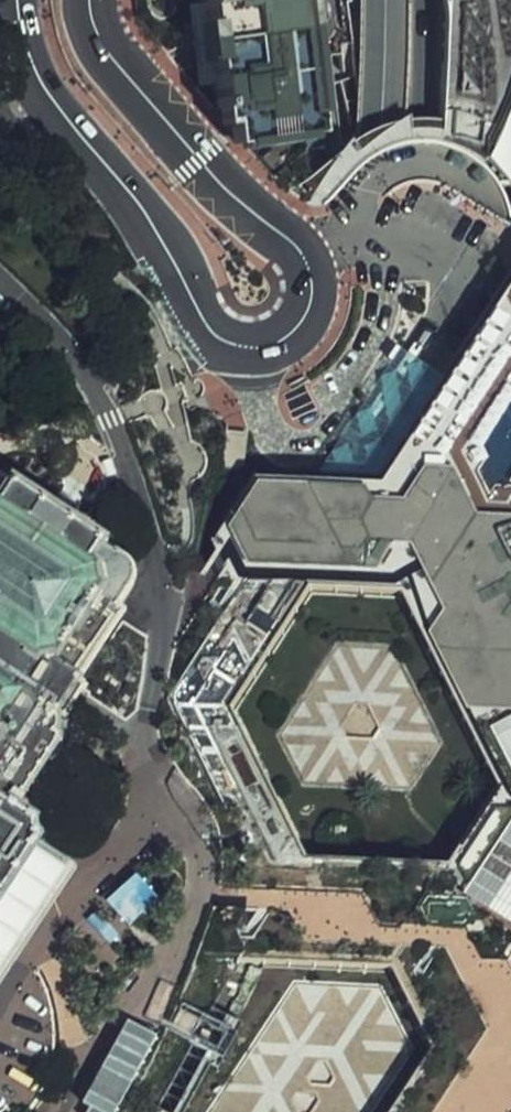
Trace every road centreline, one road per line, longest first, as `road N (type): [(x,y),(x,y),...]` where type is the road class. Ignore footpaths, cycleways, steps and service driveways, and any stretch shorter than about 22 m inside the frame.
road 1 (residential): [(96,0),(127,66),(224,181),(306,260),(309,309),(279,343),(245,351),(212,332),(155,231),(45,87),(19,0)]
road 2 (primary): [(379,343),(364,556),(325,765),(260,968),(196,1111)]
road 3 (secondary): [(364,1111),(448,926),(510,726)]
road 4 (primary): [(310,0),(336,180),(379,343)]
road 5 (primary): [(379,343),(423,147),(430,0)]
road 6 (primary): [(382,0),(379,343)]

